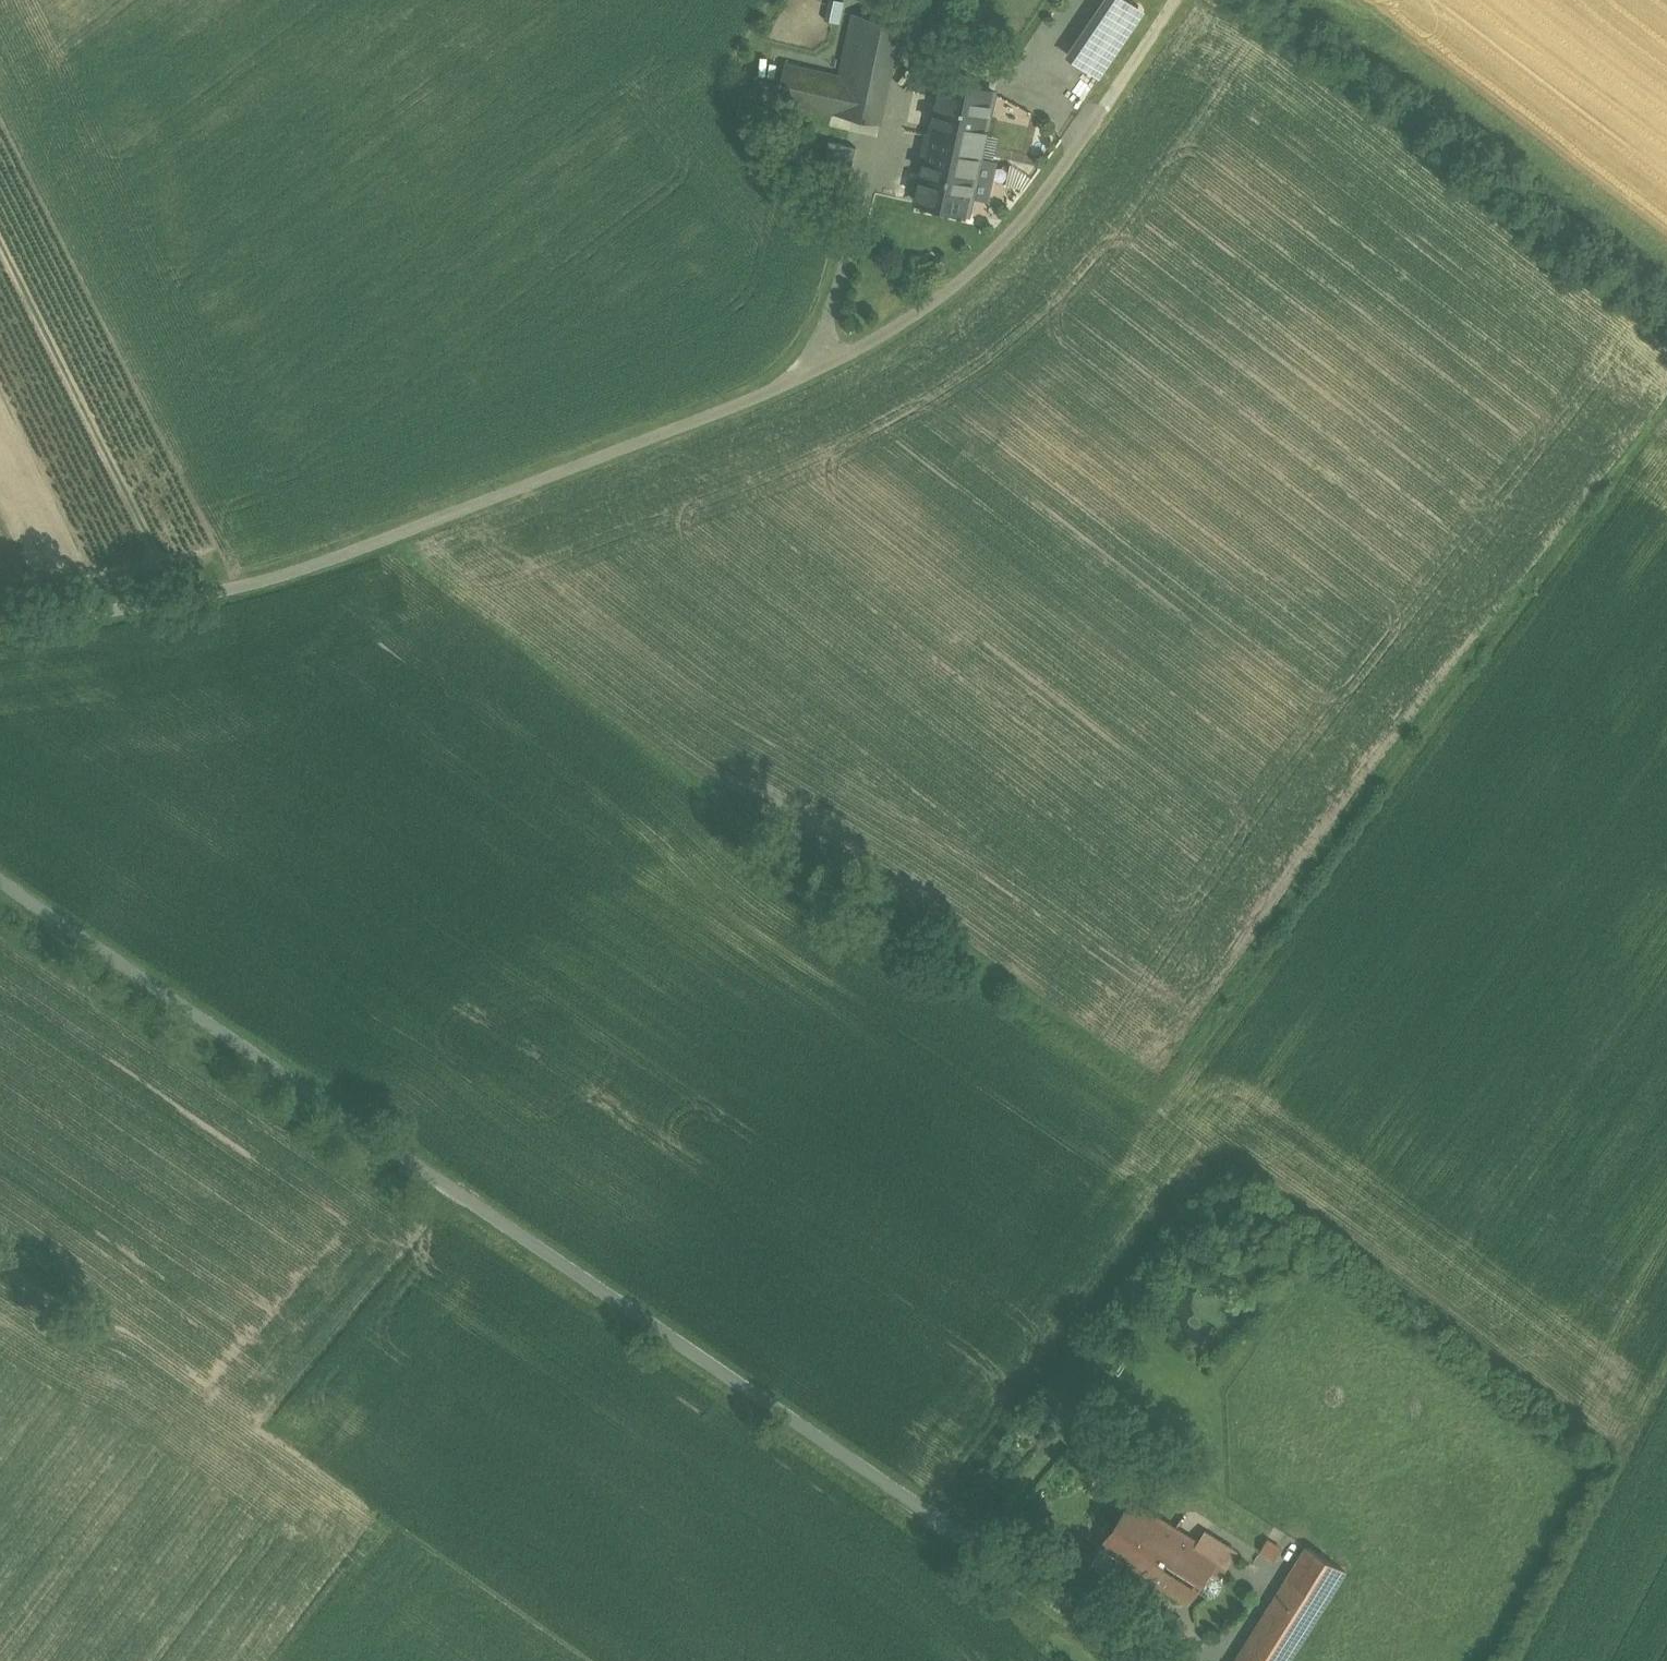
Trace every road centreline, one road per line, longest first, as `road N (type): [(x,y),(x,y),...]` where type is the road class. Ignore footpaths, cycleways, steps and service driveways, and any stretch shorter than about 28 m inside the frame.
road 1 (unclassified): [(0,865),(1158,1660)]
road 2 (unclassified): [(0,612),(184,588),(398,523),(801,369),(944,284)]
road 3 (track): [(944,284),(1013,223),(1170,0)]

